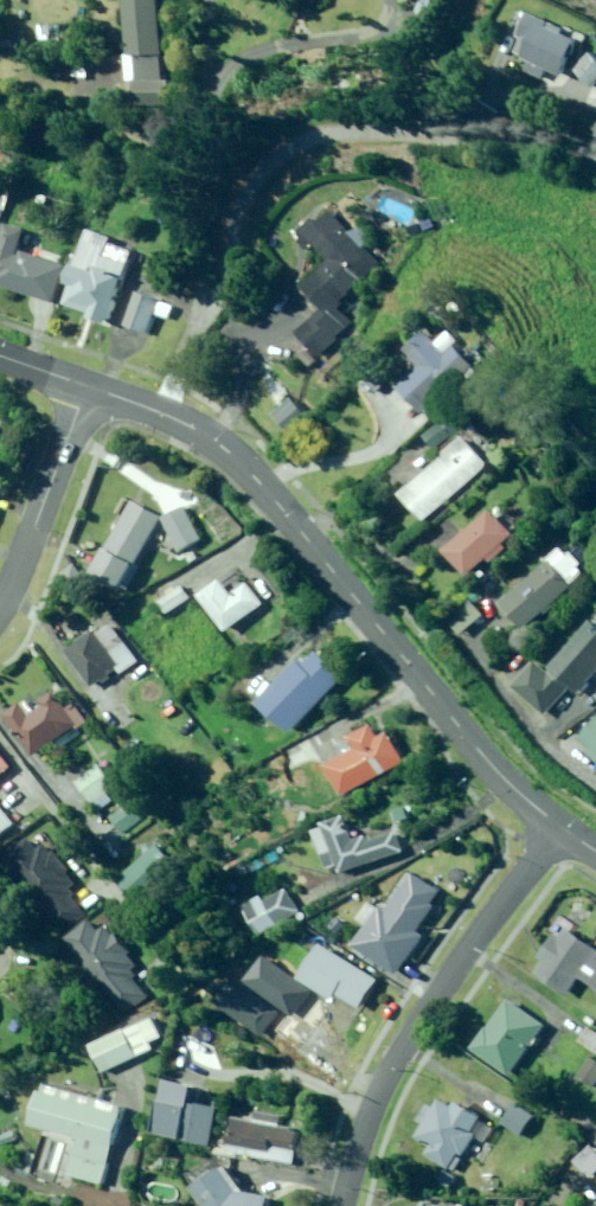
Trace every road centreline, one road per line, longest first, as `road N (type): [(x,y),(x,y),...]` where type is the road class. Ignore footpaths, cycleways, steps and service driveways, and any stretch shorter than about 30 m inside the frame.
road 1 (residential): [(558,827),(489,768),(234,456),(195,428),(87,385)]
road 2 (residential): [(342,1205),(376,1103),(417,1019),(558,827)]
road 3 (residential): [(0,613),(87,385)]

